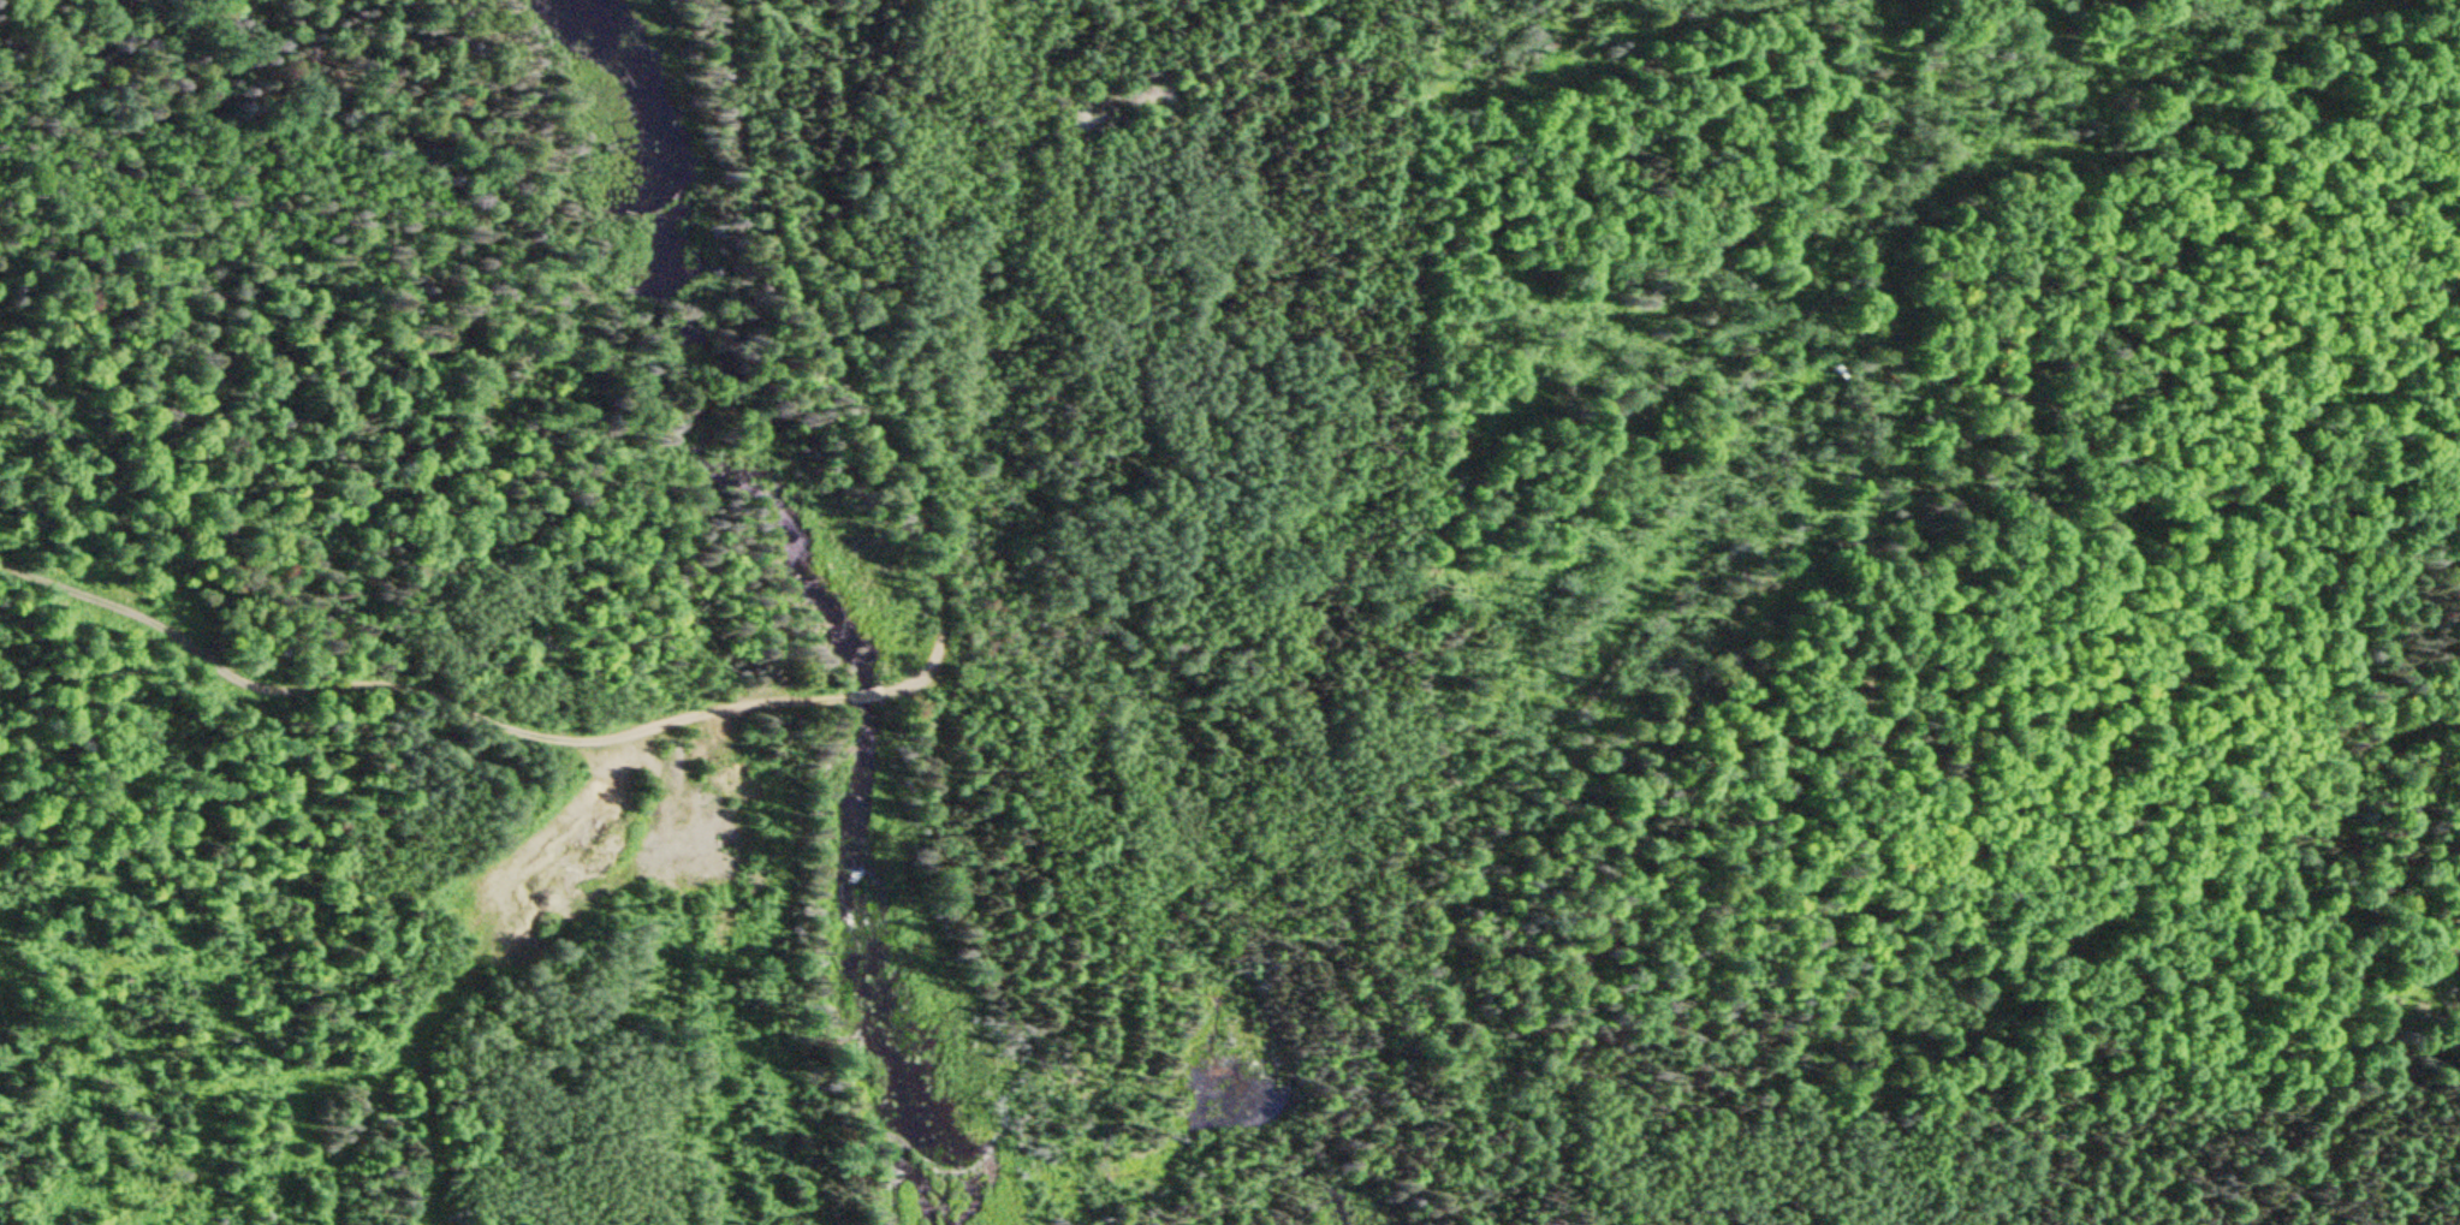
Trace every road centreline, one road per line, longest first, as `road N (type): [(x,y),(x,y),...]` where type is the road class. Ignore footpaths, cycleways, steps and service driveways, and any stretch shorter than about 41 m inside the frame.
road 1 (residential): [(675,685),(849,701),(890,695),(923,671),(933,551),(914,478),(886,424),(852,386),(760,170),(768,0)]

